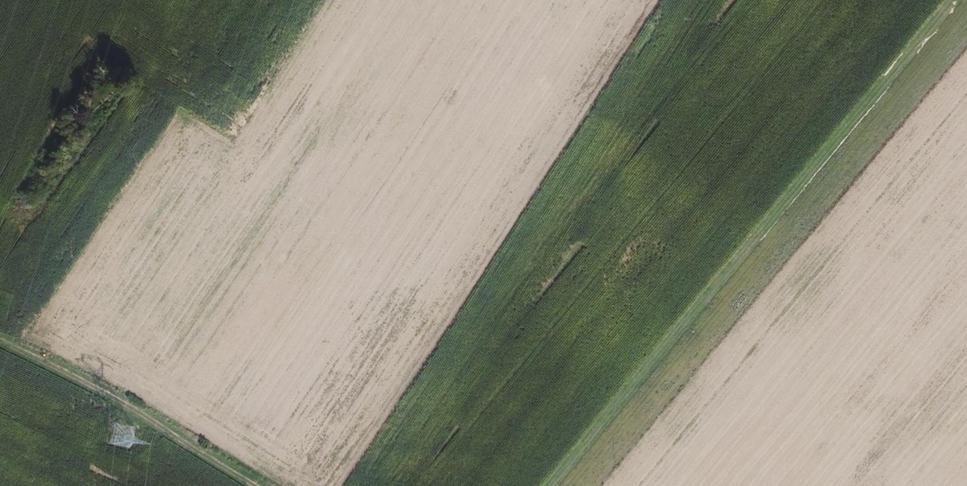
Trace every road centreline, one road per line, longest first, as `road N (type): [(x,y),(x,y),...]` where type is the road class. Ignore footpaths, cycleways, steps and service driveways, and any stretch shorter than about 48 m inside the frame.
road 1 (track): [(261,485),(104,384),(0,335)]

